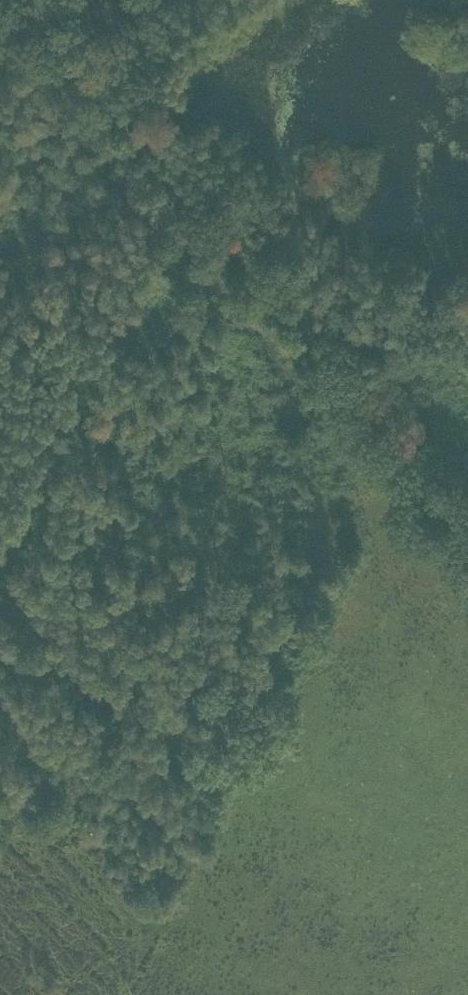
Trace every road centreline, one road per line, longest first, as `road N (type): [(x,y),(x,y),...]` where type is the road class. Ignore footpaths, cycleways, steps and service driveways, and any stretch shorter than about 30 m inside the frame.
road 1 (track): [(9,0),(467,536)]

